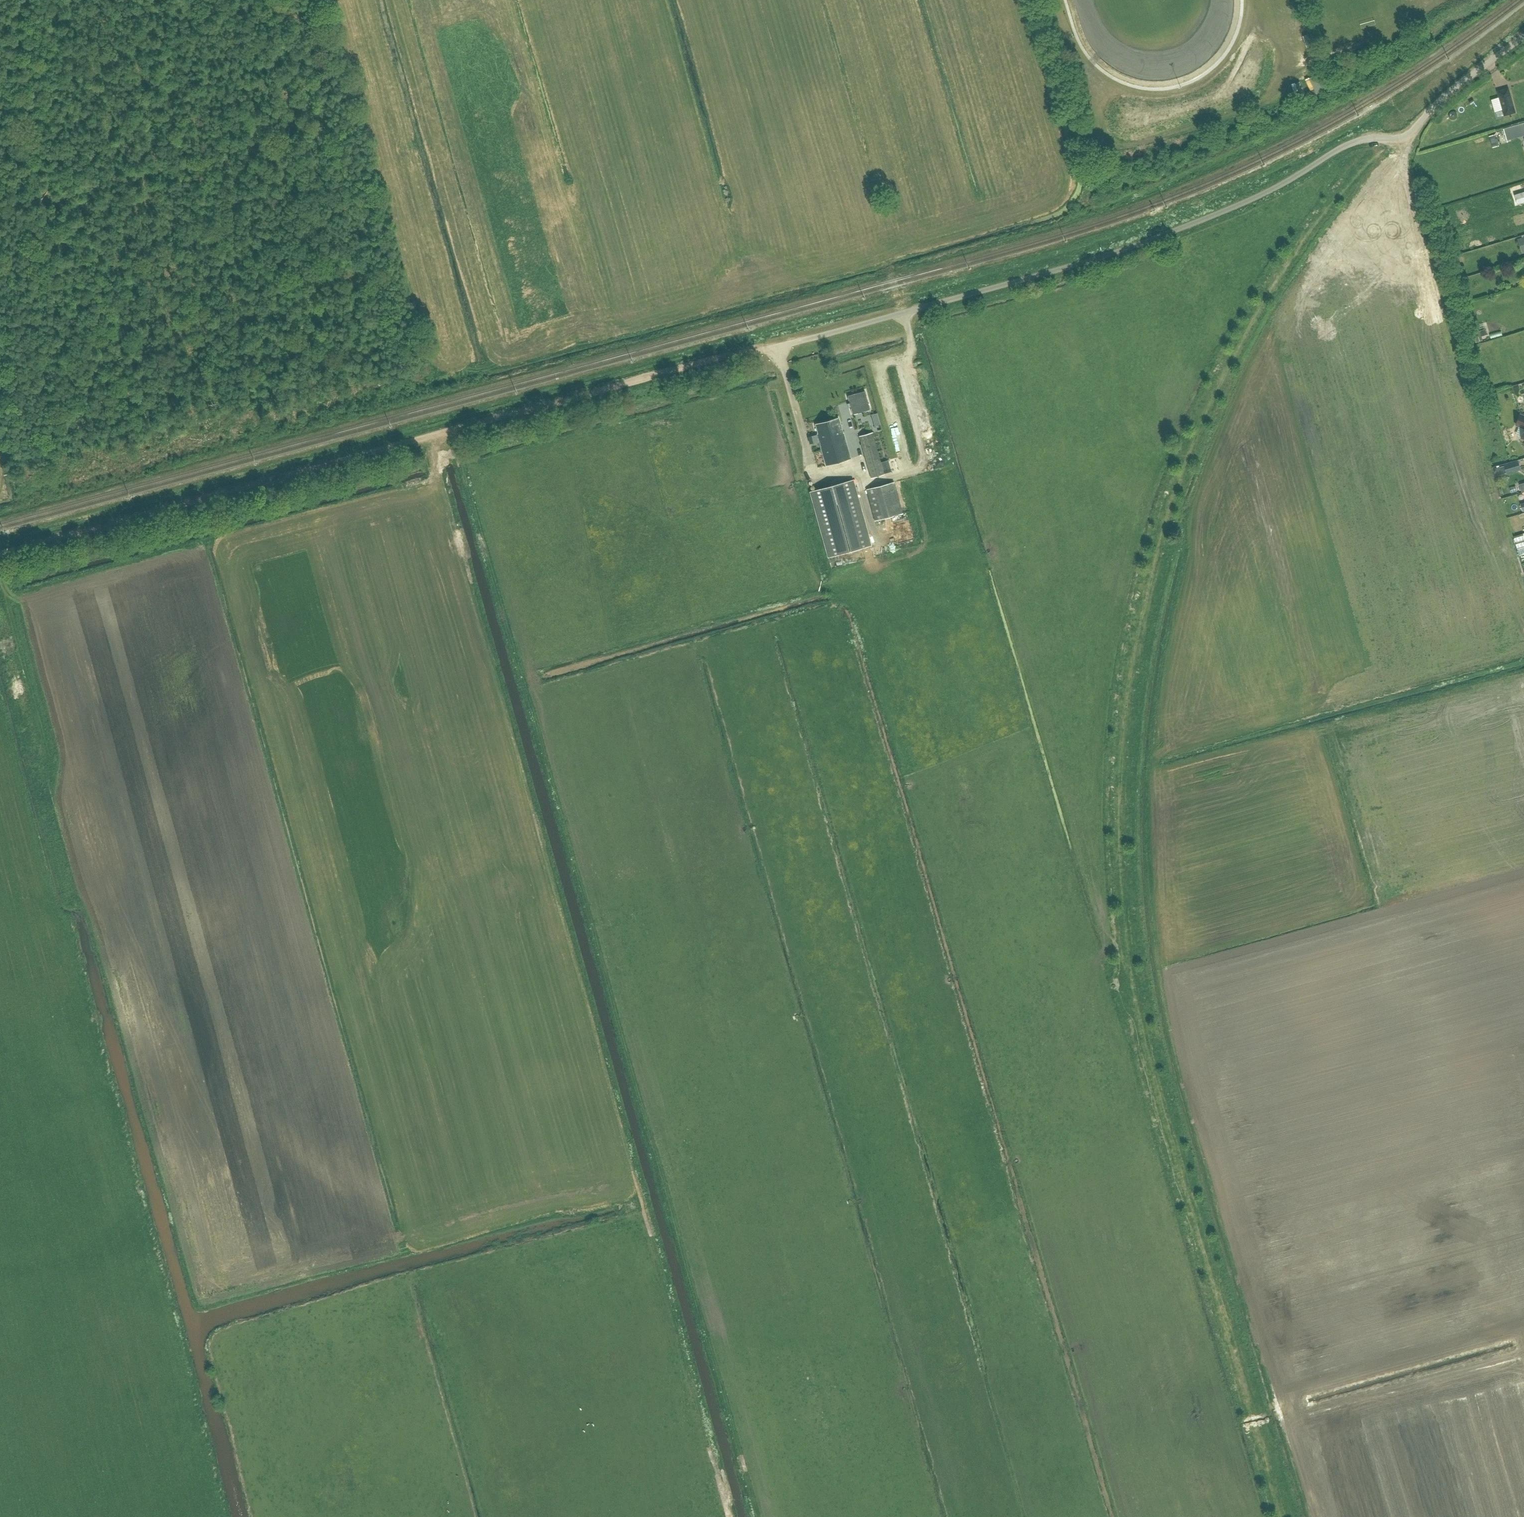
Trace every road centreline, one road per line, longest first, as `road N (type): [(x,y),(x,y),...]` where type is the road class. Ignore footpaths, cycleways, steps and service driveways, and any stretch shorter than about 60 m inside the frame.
road 1 (unclassified): [(760,349),(1103,256),(1208,218),(1351,143),(1405,135),(1523,36)]
road 2 (track): [(760,349),(0,555)]

